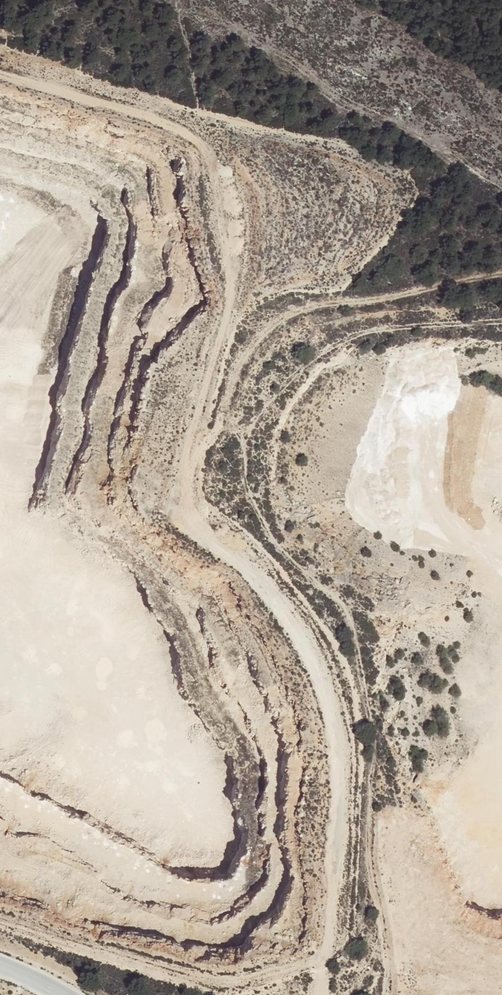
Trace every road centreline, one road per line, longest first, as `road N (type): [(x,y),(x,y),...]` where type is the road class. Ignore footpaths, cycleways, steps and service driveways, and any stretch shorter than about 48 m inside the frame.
road 1 (track): [(321,994),(337,814),(329,705),(286,614),(199,533),(186,488),(232,286),(213,171),(198,141),(177,127),(0,73)]
road 2 (track): [(189,453),(215,429),(243,359),(282,319),(309,306),(501,275)]
road 3 (track): [(0,922),(217,983),(324,955)]
road 4 (track): [(0,699),(206,849)]
road 5 (track): [(418,376),(410,476),(425,513),(501,567)]
road 6 (track): [(384,994),(384,938),(367,847),(371,767)]

